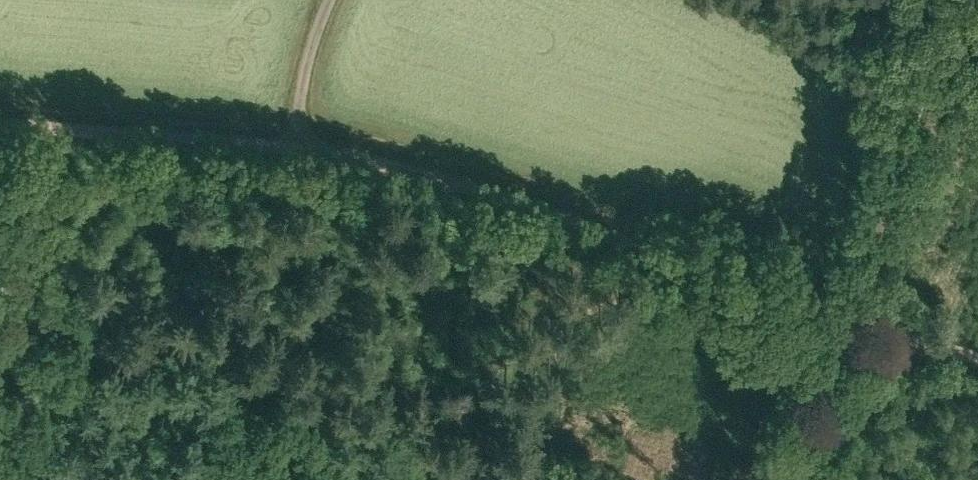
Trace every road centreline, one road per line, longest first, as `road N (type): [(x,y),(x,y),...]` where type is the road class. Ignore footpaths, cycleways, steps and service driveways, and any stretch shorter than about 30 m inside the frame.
road 1 (track): [(296,143),(829,303)]
road 2 (track): [(927,0),(829,303)]
road 3 (track): [(0,125),(296,143)]
road 4 (track): [(829,303),(774,479)]
road 5 (track): [(829,303),(977,346)]
road 6 (track): [(296,143),(308,61),(329,0)]

